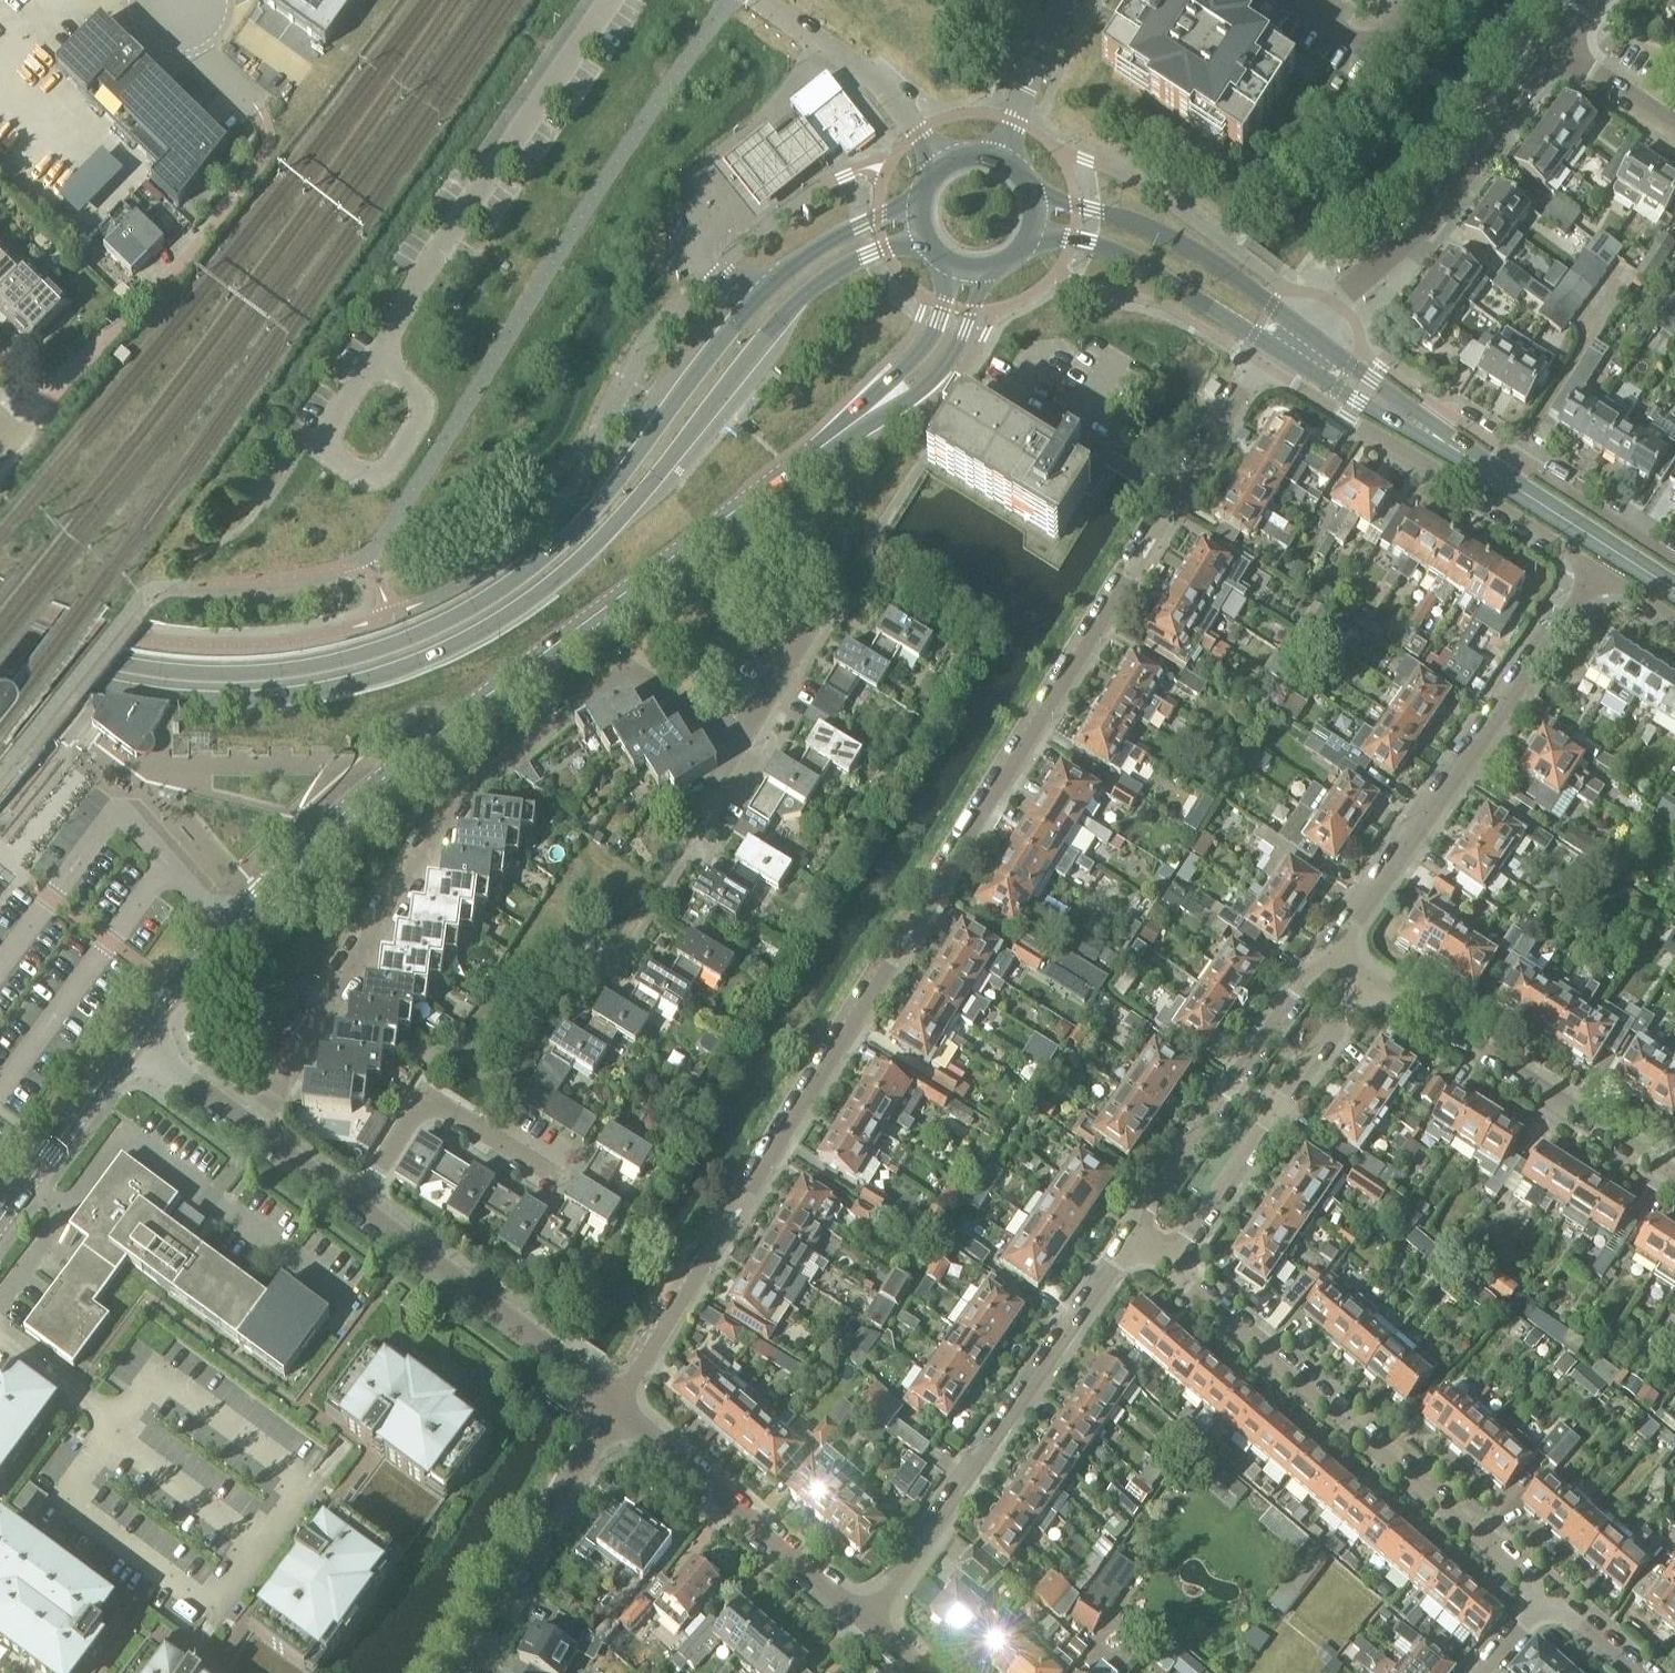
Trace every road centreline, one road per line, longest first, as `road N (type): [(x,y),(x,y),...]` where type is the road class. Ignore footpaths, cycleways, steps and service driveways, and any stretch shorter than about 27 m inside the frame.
road 1 (tertiary): [(132,1043),(259,893),(432,737),(925,369),(952,326),(967,269)]
road 2 (secondary): [(918,200),(860,225),(792,272),(591,520),(458,620),(370,657),(243,677),(113,664),(0,624)]
road 3 (secondary): [(0,655),(72,679),(231,703),(373,683),(434,659),(500,624),(607,541),(831,277),(868,255),(923,237)]
road 4 (residential): [(1181,497),(1144,532),(1130,579),(917,921),(904,927),(891,962),(748,1192),(732,1205),(617,1408)]
road 5 (residential): [(251,1131),(456,805),(613,681),(648,684),(721,729),(741,732),(813,627)]
road 6 (residential): [(1167,1265),(1532,1584),(1542,1602)]
road 7 (residential): [(1134,1240),(869,1623)]
road 8 (residential): [(1337,954),(1599,570)]
road 9 (residential): [(1262,364),(1599,570)]
road 10 (residential): [(1312,352),(1422,233),(1559,51)]
road 11 (residential): [(1674,1173),(1365,975)]
road 12 (residential): [(1337,954),(1316,964),(1301,984),(1151,1199),(1134,1240)]
road 13 (residential): [(1167,1265),(1365,975)]
road 14 (residential): [(617,1408),(869,1623)]
road 15 (residential): [(356,1206),(617,1408)]
road 16 (residential): [(25,429),(237,194)]
road 17 (residential): [(461,1672),(617,1408)]
road 18 (secondary): [(1282,332),(1268,301),(1211,260),(1125,220),(1033,196)]
road 19 (residential): [(356,1206),(429,1105),(568,1182)]
road 20 (secondary): [(1032,231),(1124,256),(1248,332),(1282,332)]
road 21 (residential): [(943,163),(879,85),(757,0)]
road 22 (secondary): [(1674,591),(1471,460)]
road 23 (tertiary): [(0,1219),(132,1043)]
road 24 (residential): [(1181,497),(1008,397)]
road 25 (secondary): [(1471,460),(1312,352)]
road 26 (residential): [(1674,560),(1520,460)]
road 27 (residential): [(1001,158),(1072,0)]
road 28 (residential): [(1262,364),(1181,497)]
road 29 (residential): [(132,1043),(251,1131)]
road 30 (unclassified): [(174,0),(191,40),(258,110)]
road 31 (residential): [(1674,127),(1559,51)]
road 32 (residential): [(251,1131),(356,1206)]

